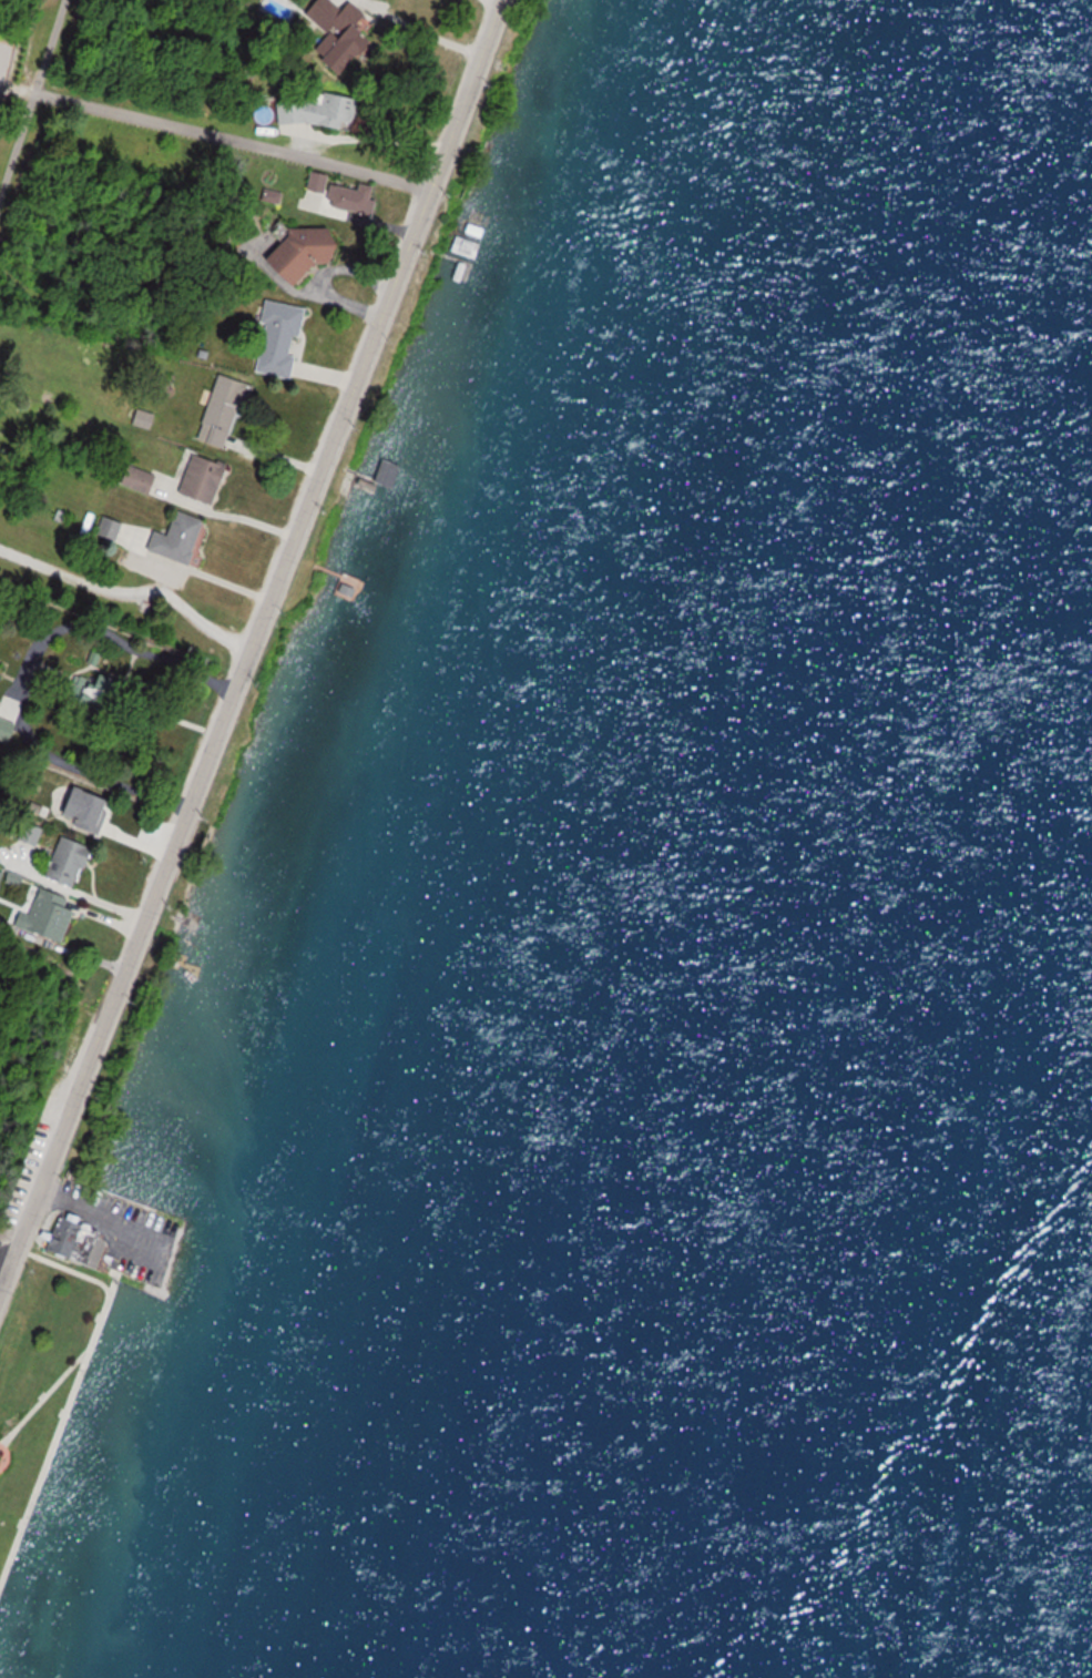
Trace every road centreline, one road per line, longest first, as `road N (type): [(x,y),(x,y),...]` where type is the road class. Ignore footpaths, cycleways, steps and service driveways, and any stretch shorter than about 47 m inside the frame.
road 1 (residential): [(0,1292),(495,0)]

